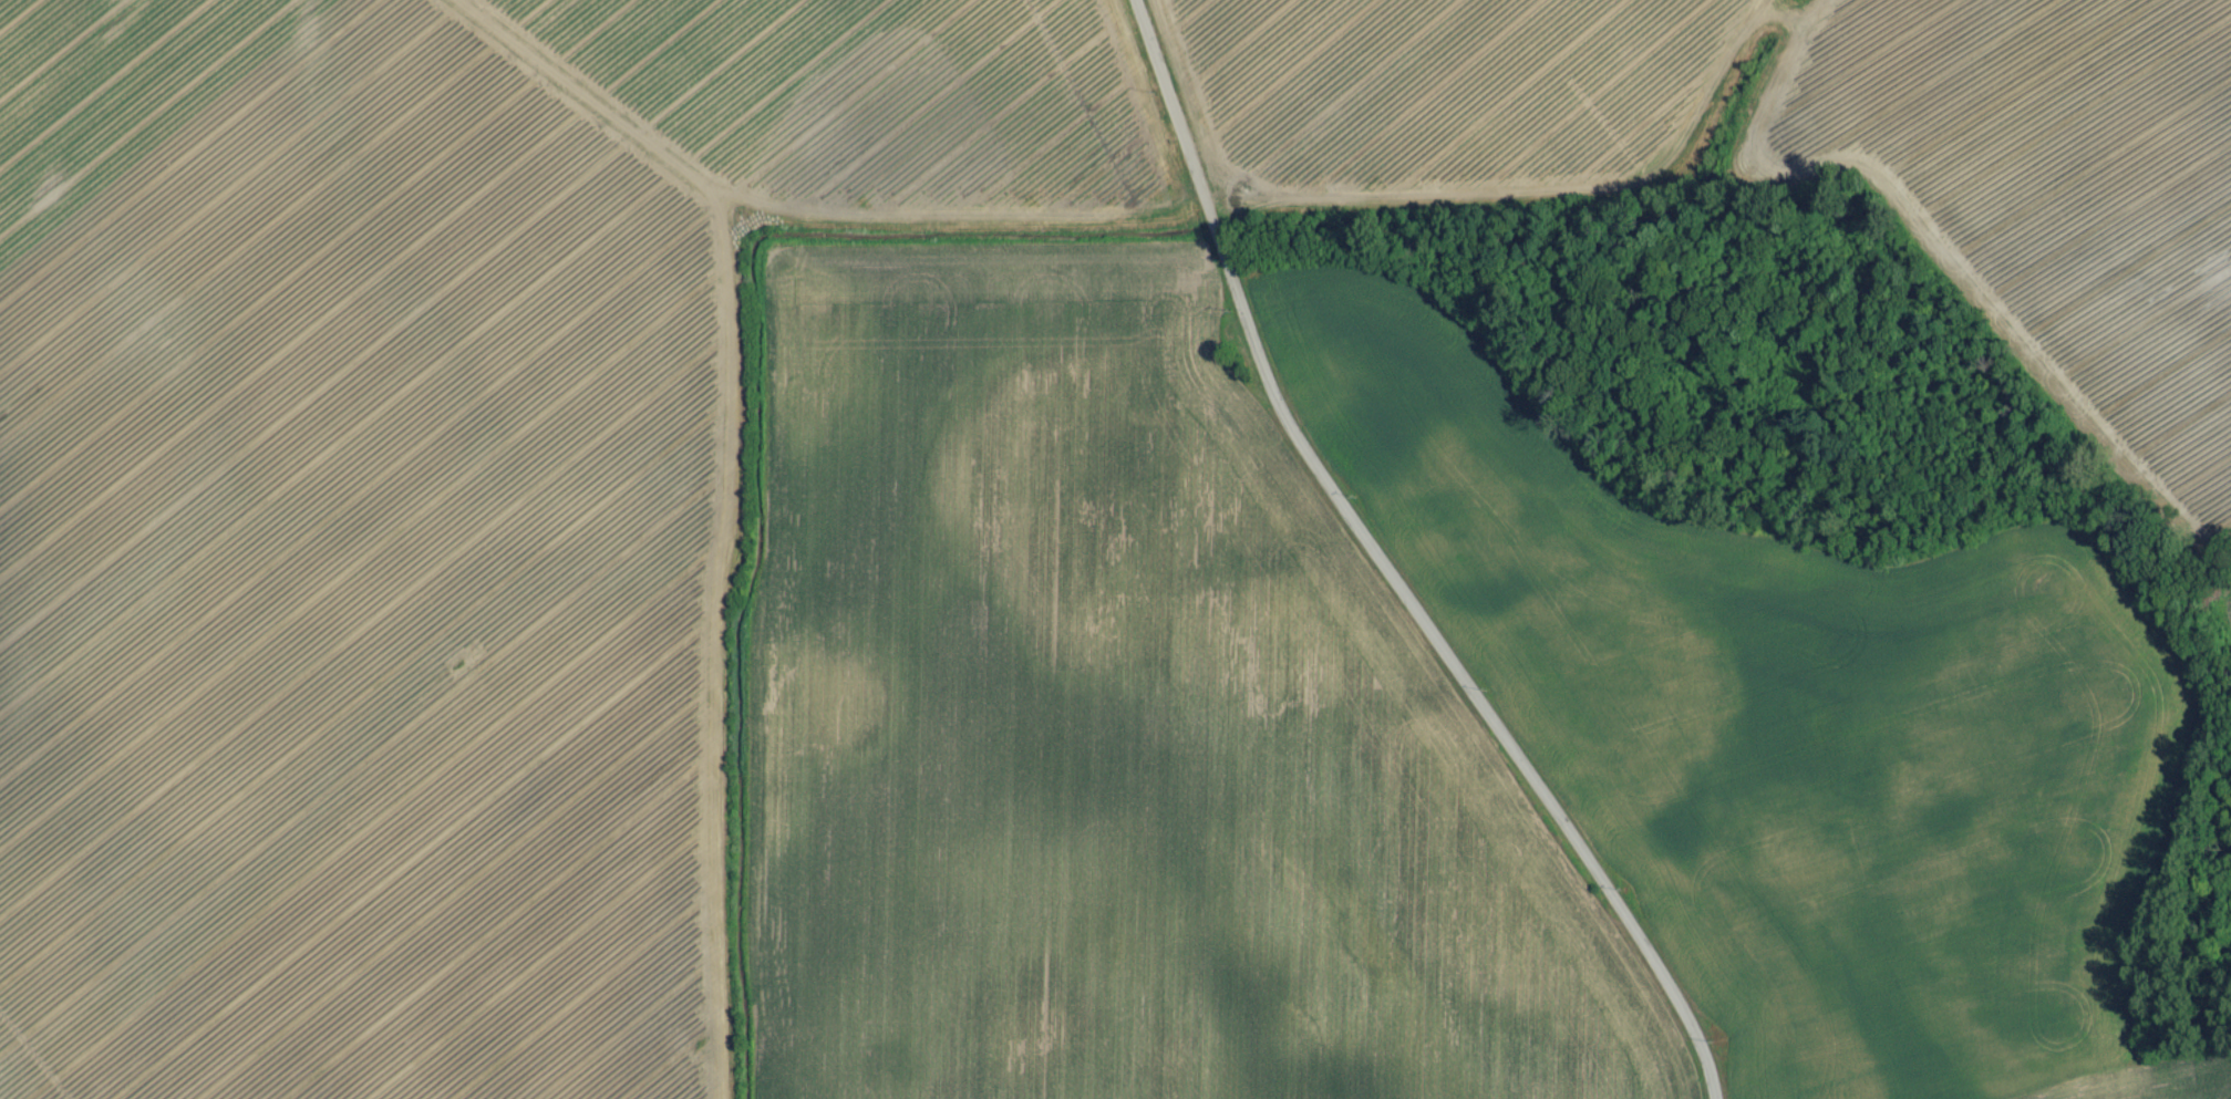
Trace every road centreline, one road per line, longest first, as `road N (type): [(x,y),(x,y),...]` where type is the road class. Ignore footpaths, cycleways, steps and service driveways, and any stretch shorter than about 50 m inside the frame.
road 1 (residential): [(1713,1098),(1680,1028),(1625,974),(1613,931),(1312,453),(1173,131),(1173,94),(1155,82),(1127,0)]

